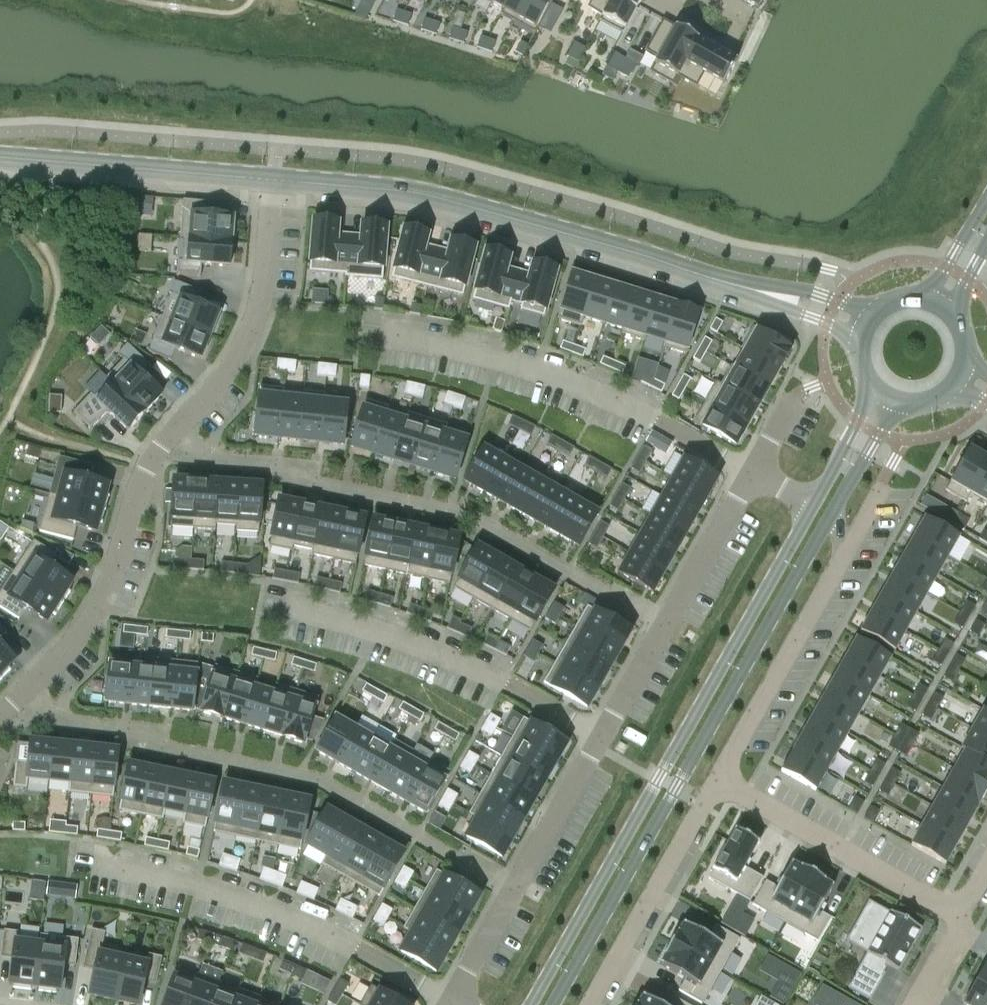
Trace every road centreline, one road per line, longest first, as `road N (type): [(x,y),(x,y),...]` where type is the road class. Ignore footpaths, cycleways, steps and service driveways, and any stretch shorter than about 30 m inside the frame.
road 1 (tertiary): [(813,506),(531,1004)]
road 2 (tertiary): [(552,1004),(828,517)]
road 3 (residential): [(155,459),(283,466),(302,481),(468,517),(668,625)]
road 4 (residential): [(4,711),(133,731),(151,745),(323,787),(514,892)]
road 5 (residential): [(274,182),(420,194),(774,297)]
road 6 (residential): [(155,459),(238,363),(259,304),(274,182)]
road 7 (residential): [(668,625),(514,892)]
road 8 (residential): [(4,711),(89,623),(155,459)]
road 9 (residential): [(0,157),(274,182)]
road 10 (residential): [(959,916),(719,782)]
road 11 (residential): [(719,782),(847,548)]
road 12 (residential): [(588,1004),(719,782)]
road 13 (residential): [(753,471),(668,625)]
road 14 (tertiary): [(828,517),(902,403)]
road 15 (tertiary): [(871,386),(813,506)]
road 16 (residential): [(514,892),(456,1002)]
road 17 (tertiary): [(986,196),(925,300)]

